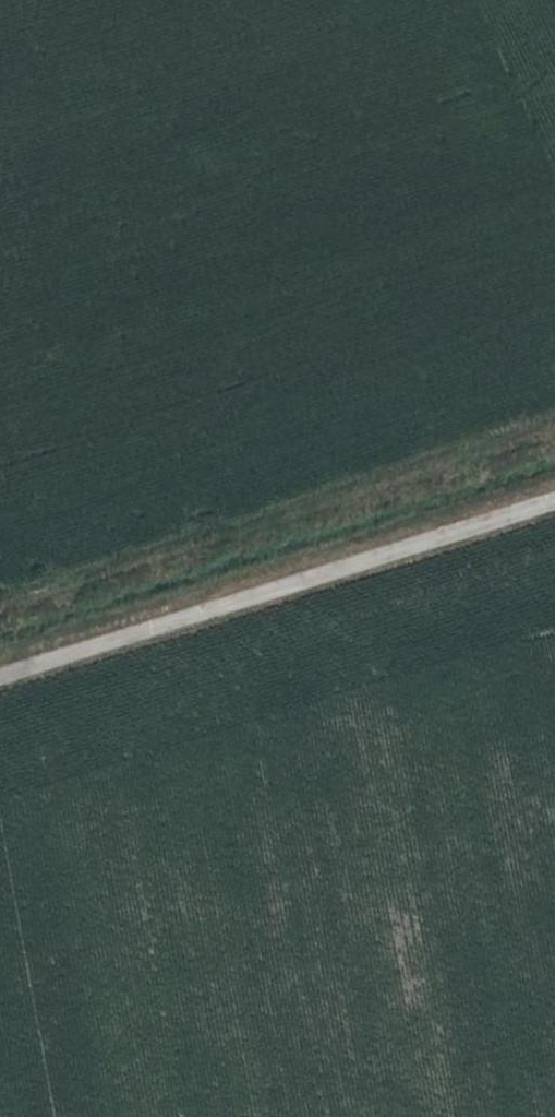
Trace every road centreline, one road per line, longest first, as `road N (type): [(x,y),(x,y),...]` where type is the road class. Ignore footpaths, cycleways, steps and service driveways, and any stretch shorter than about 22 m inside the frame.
road 1 (track): [(0,683),(554,507)]

